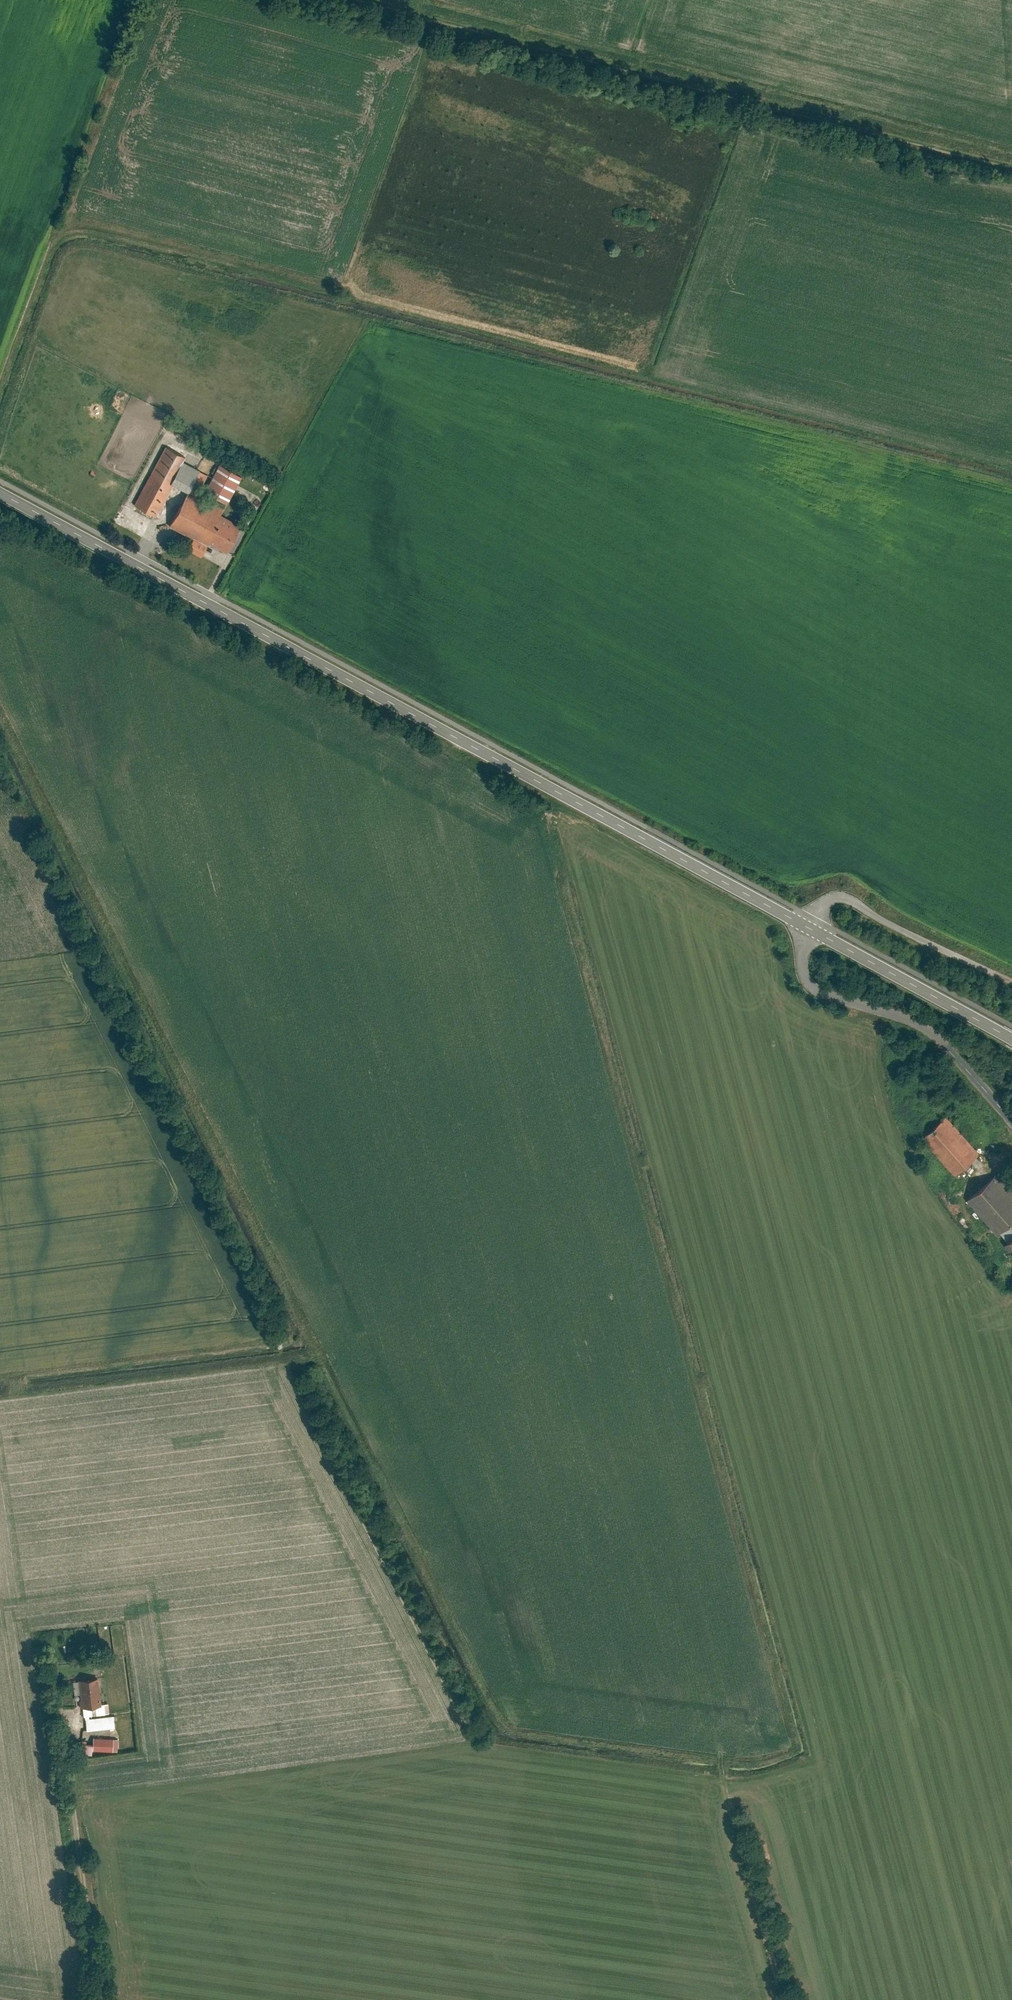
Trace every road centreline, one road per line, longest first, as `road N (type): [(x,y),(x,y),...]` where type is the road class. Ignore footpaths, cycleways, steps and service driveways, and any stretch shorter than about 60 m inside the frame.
road 1 (tertiary): [(810,927),(0,493)]
road 2 (track): [(382,0),(1011,159)]
road 3 (unclassified): [(810,927),(806,975),(813,985),(938,1036),(1011,1120)]
road 4 (tertiary): [(1011,1035),(810,927)]
road 5 (track): [(1011,983),(852,898),(830,898),(816,918)]

